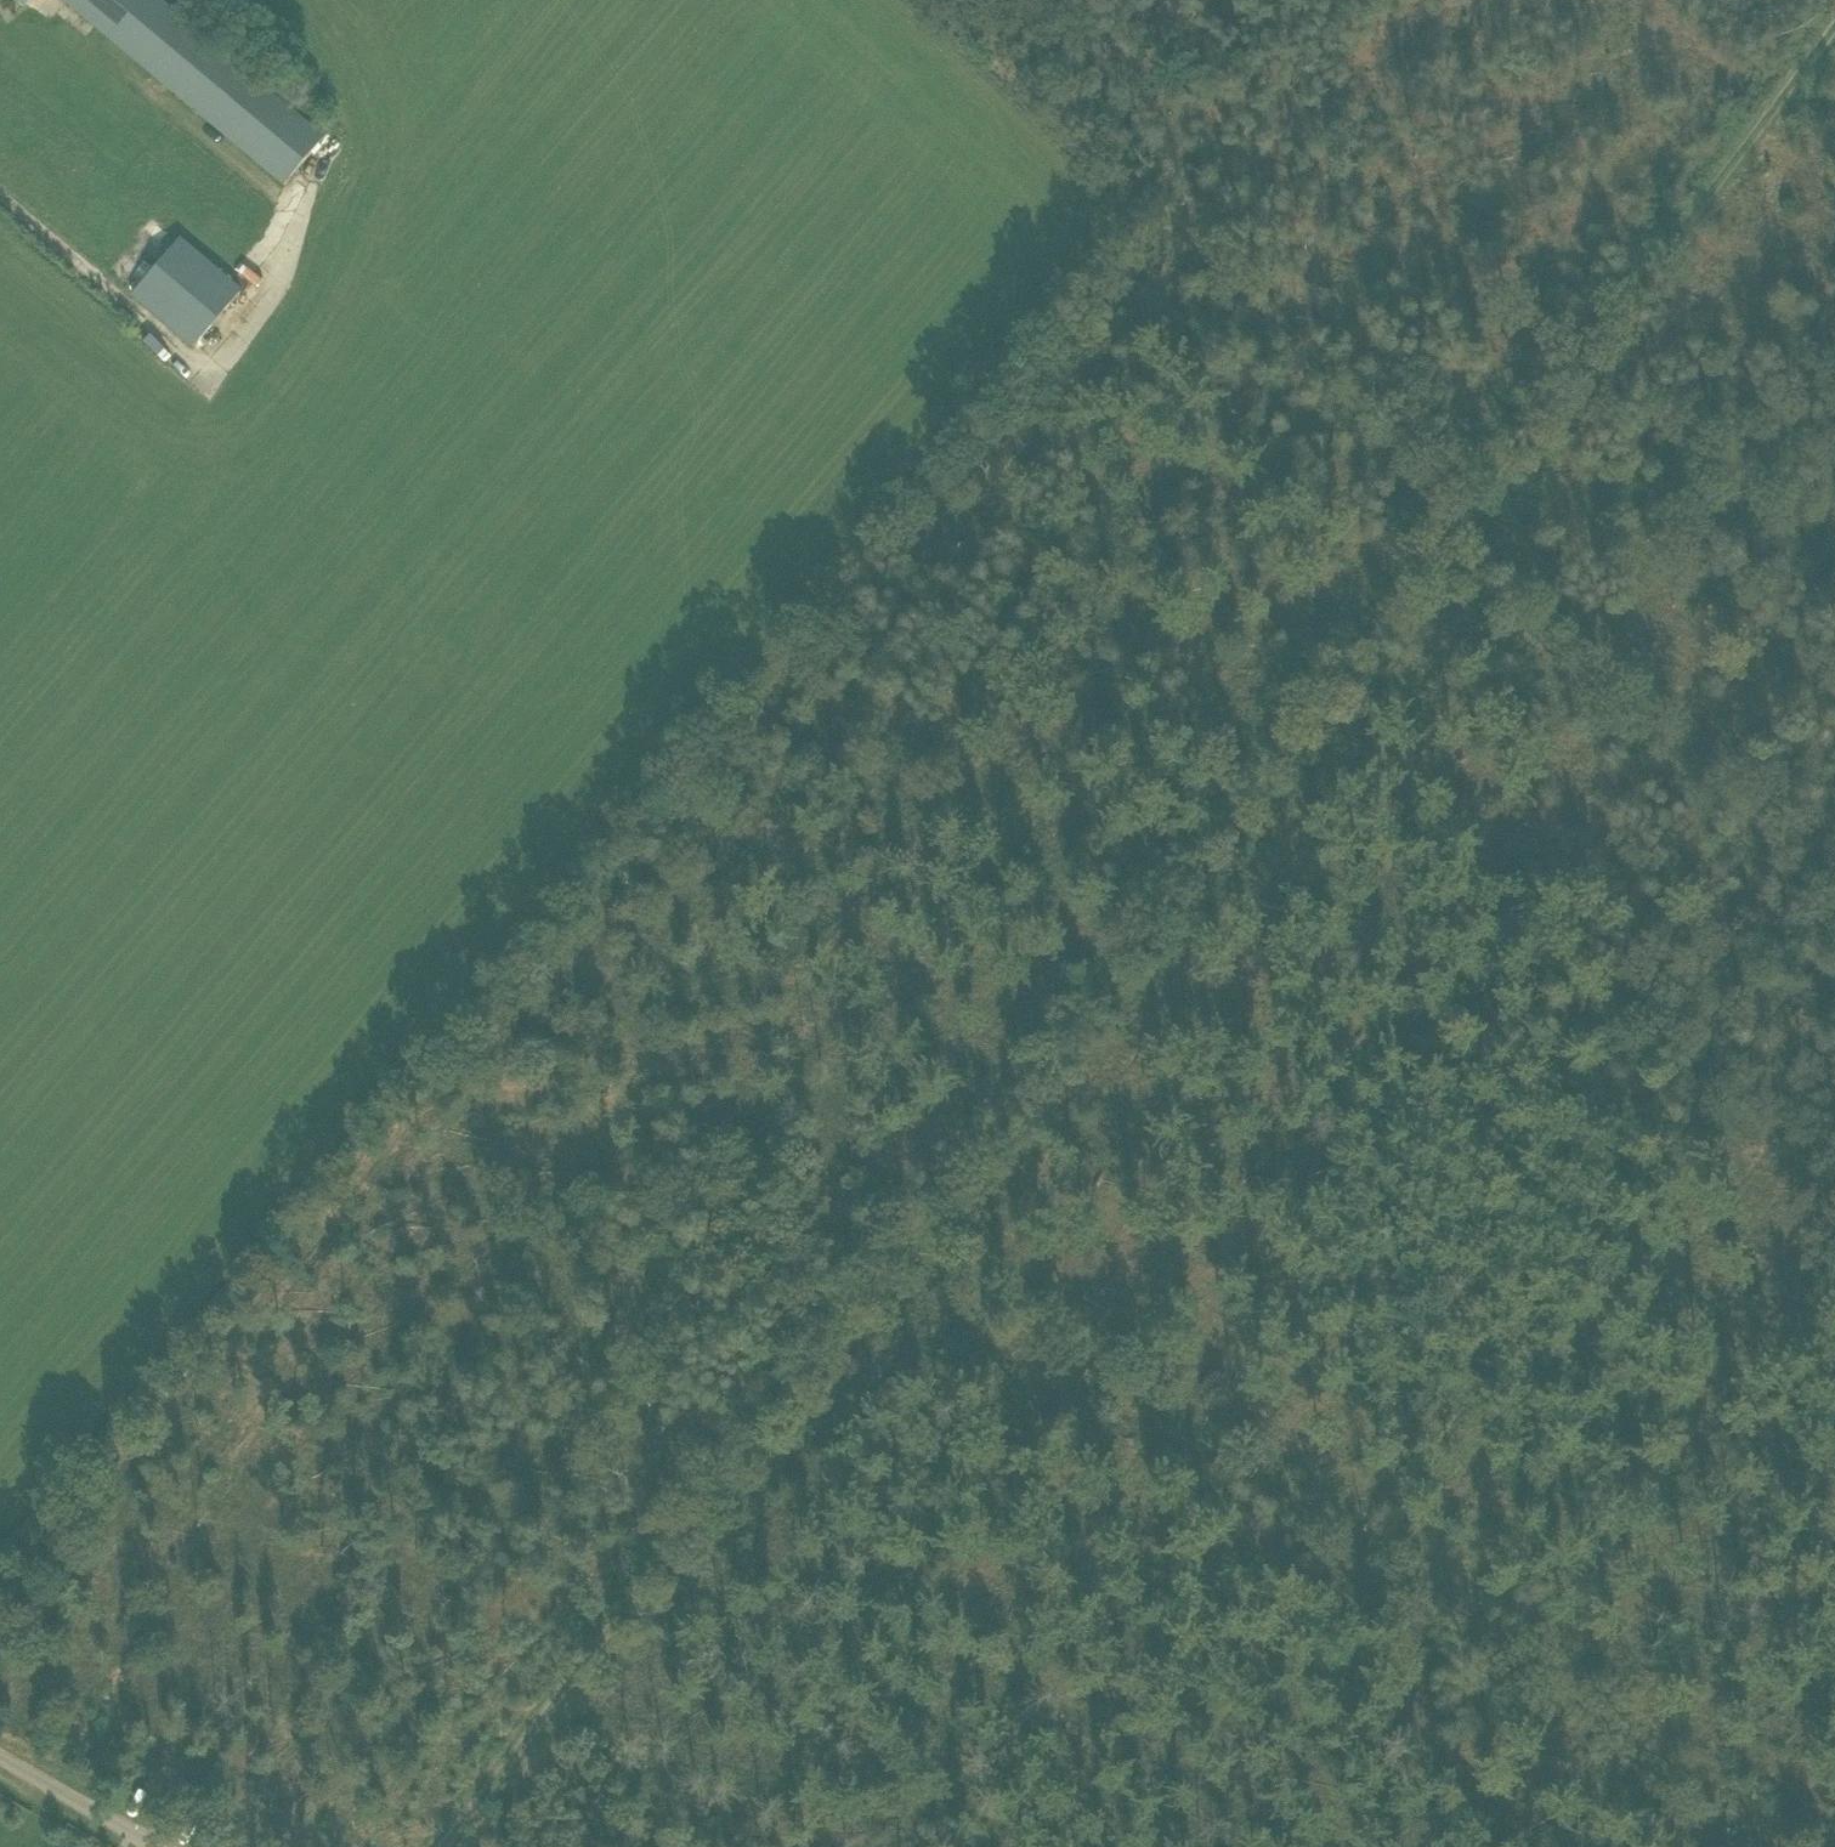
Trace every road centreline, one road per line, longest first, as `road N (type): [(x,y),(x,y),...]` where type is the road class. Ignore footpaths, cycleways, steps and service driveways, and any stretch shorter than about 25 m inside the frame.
road 1 (unclassified): [(160,1846),(0,1757)]

